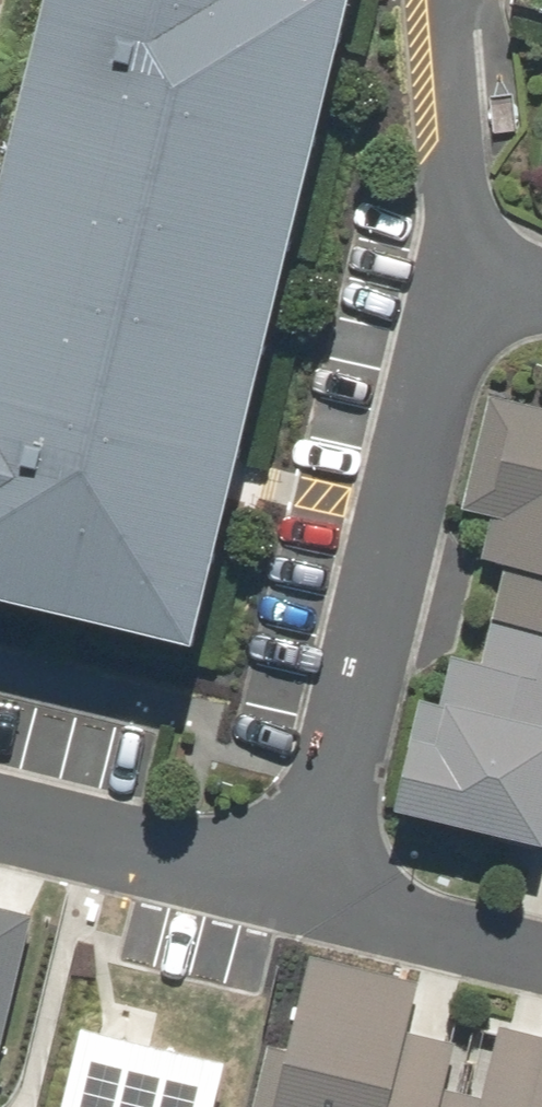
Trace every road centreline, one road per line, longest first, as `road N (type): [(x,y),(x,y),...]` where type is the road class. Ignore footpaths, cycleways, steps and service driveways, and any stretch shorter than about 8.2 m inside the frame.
road 1 (residential): [(471,271),(319,891)]
road 2 (residential): [(0,808),(319,891)]
road 3 (residential): [(471,271),(468,0)]
road 4 (residential): [(319,891),(541,949)]

